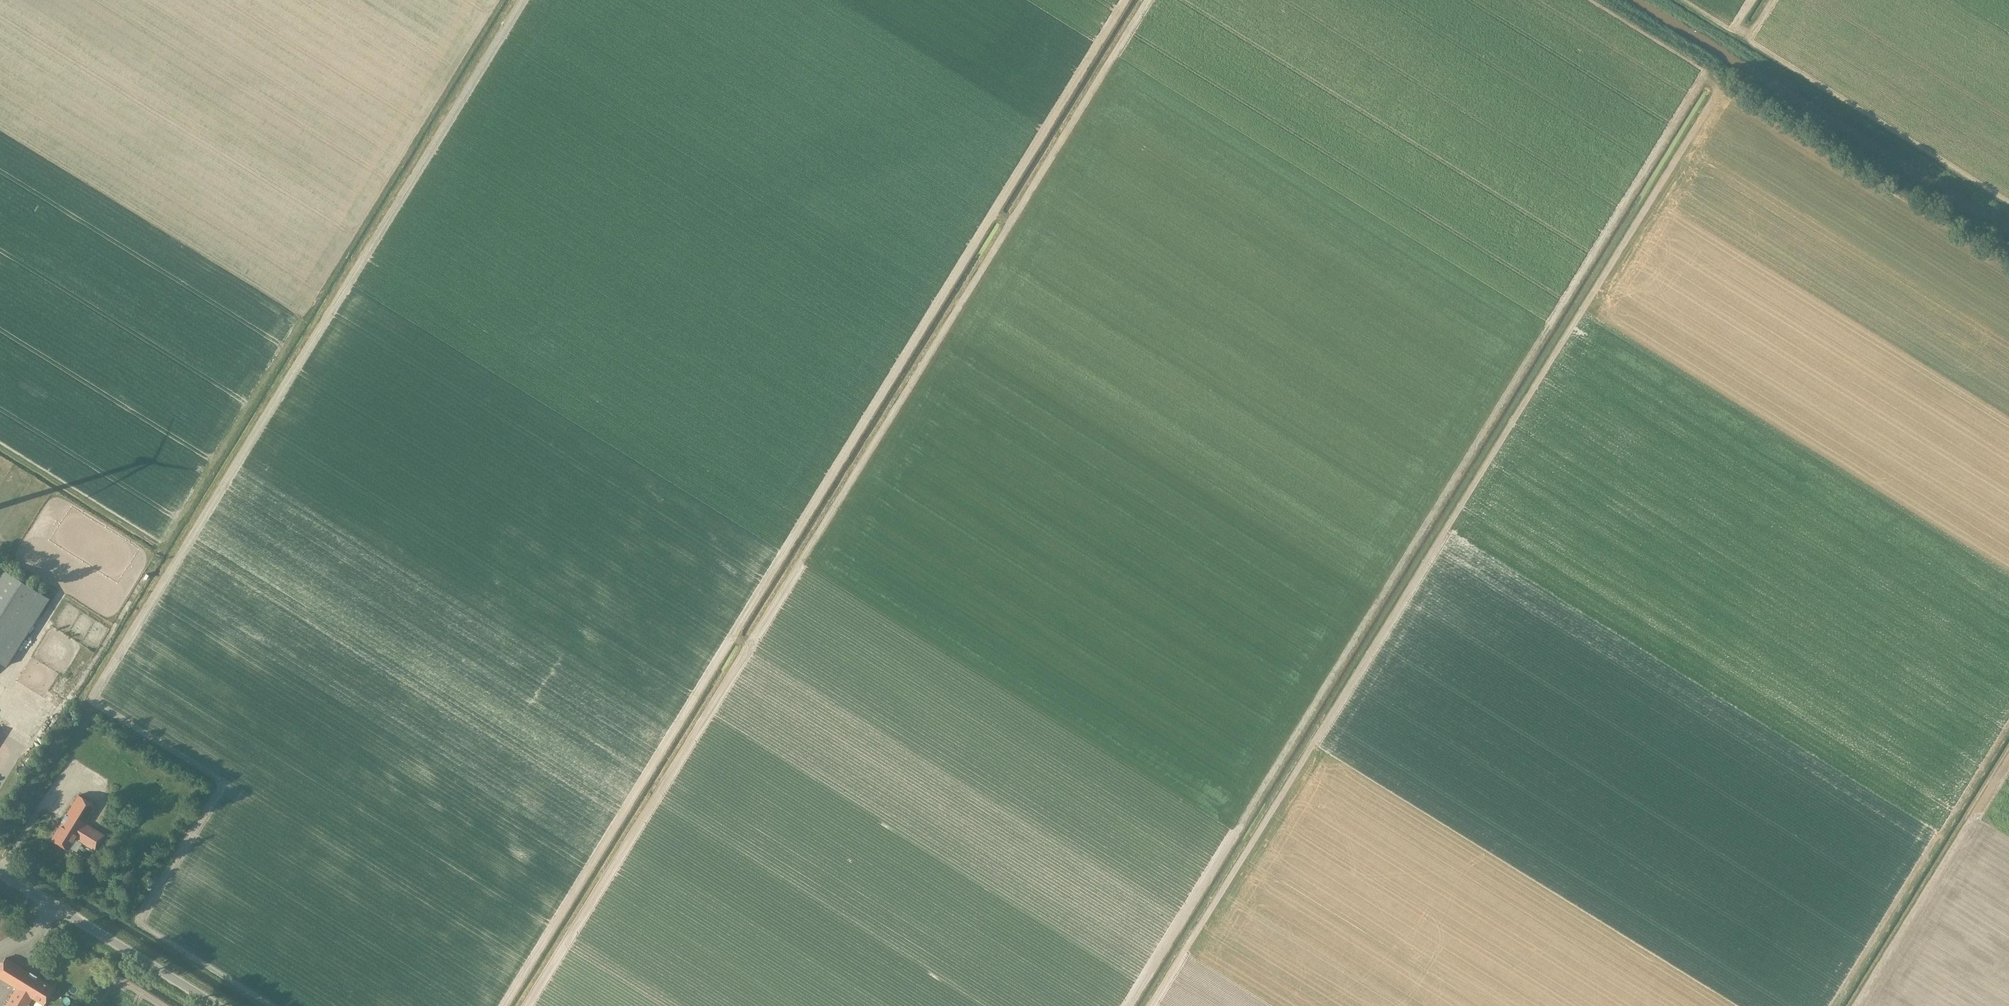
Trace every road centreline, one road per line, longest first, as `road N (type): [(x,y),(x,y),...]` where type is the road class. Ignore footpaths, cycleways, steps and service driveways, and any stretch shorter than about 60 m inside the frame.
road 1 (unclassified): [(217,1005),(0,872)]

